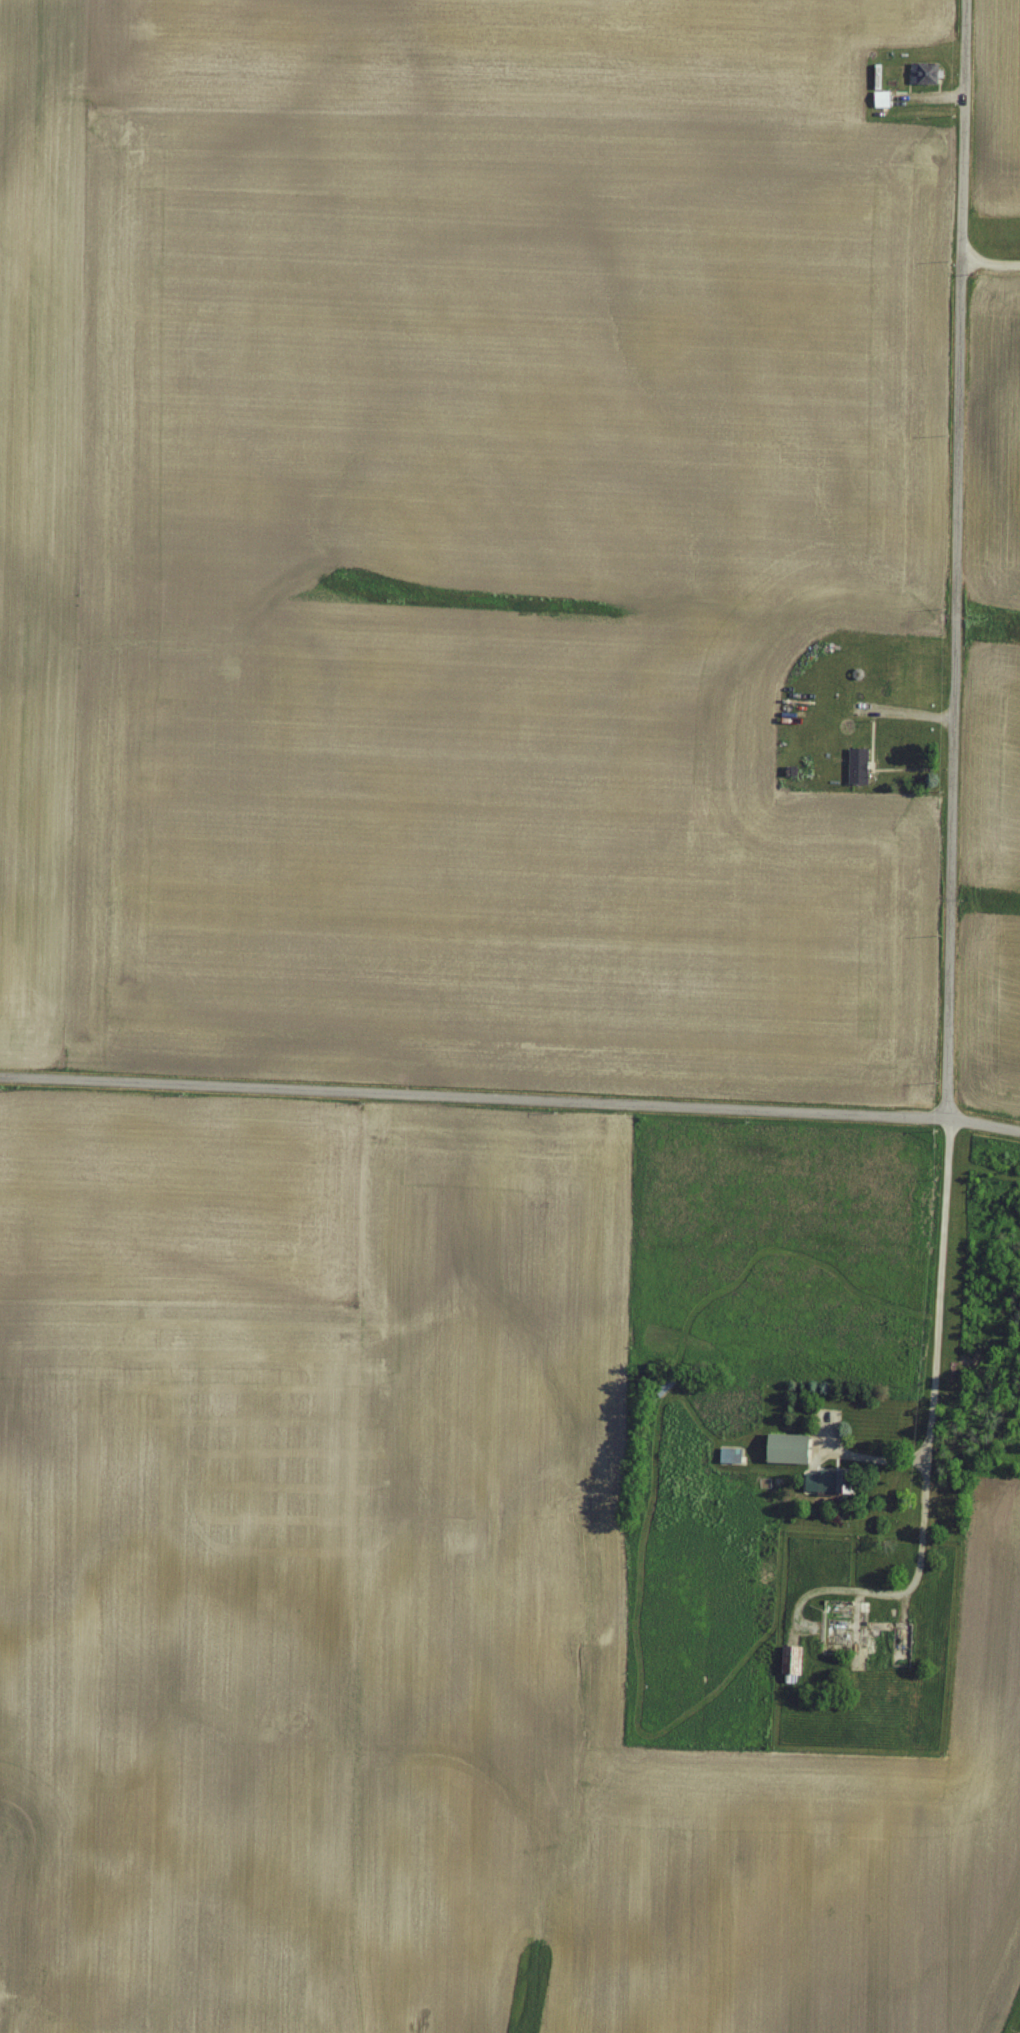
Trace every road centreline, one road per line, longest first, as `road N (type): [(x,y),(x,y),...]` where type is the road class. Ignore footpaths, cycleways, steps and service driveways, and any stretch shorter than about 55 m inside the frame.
road 1 (residential): [(944,1120),(962,0)]
road 2 (residential): [(1019,1133),(944,1120),(0,1080)]

